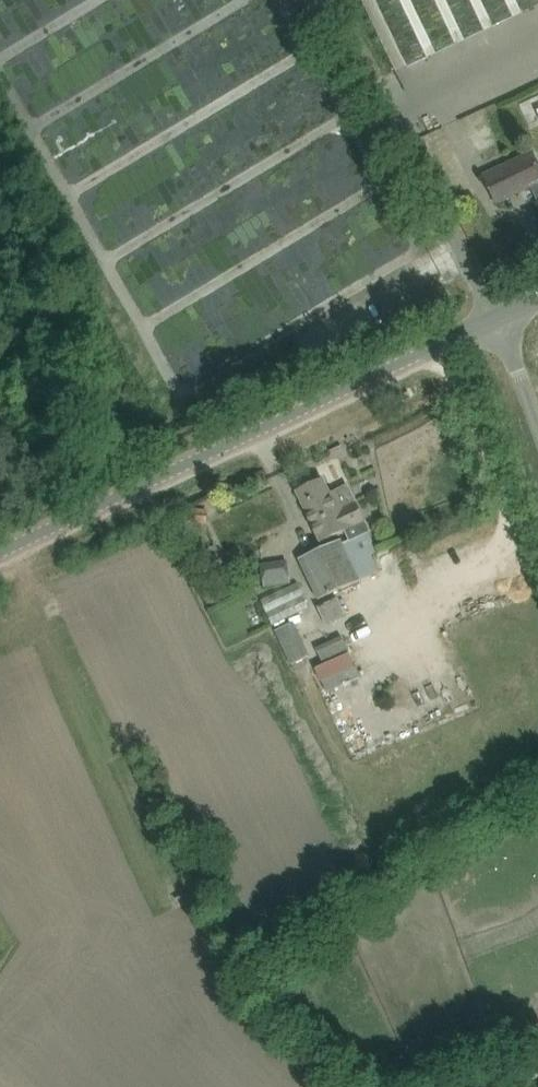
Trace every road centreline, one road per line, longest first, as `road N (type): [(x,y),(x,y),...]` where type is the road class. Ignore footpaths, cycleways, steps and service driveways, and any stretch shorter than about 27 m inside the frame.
road 1 (tertiary): [(0,554),(496,319)]
road 2 (unclassified): [(496,319),(470,254),(326,0)]

